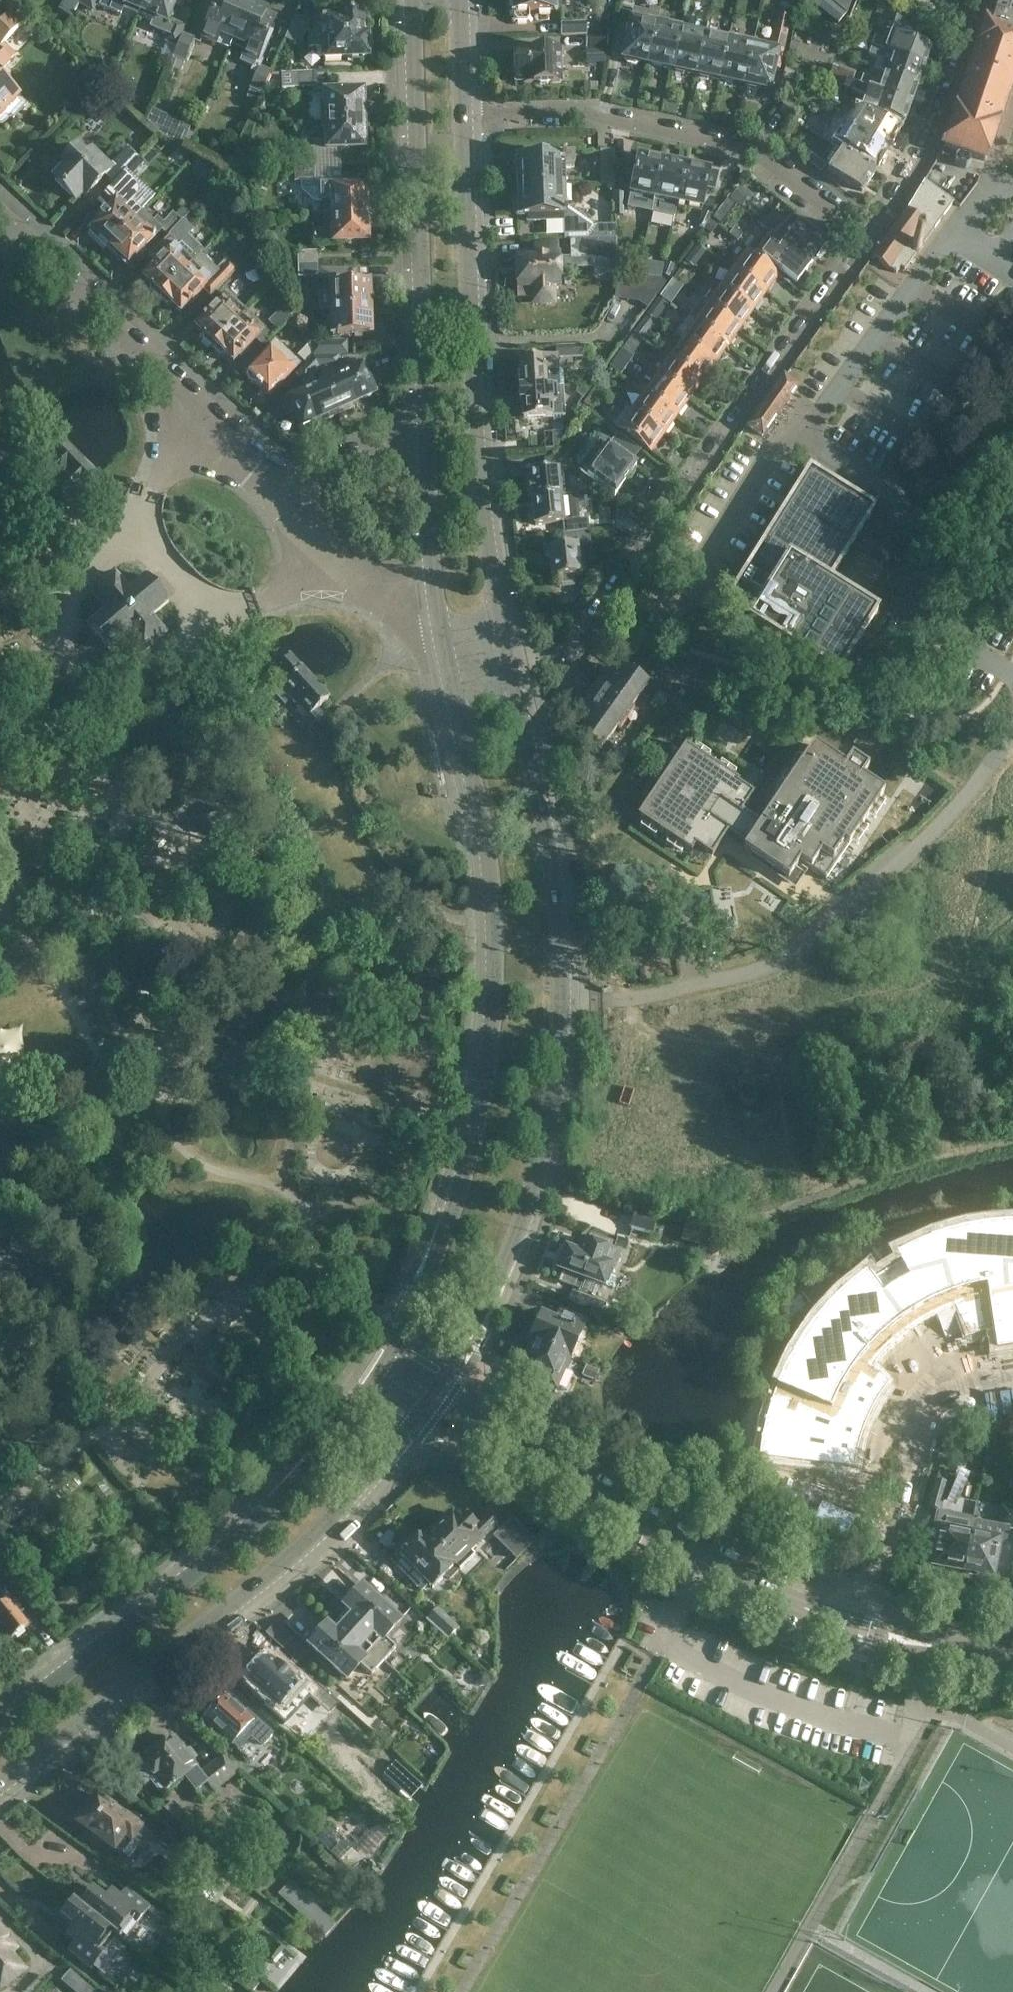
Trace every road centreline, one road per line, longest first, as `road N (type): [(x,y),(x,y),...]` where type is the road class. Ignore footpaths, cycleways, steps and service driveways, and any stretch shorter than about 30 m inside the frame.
road 1 (tertiary): [(431,1397),(496,1281),(535,1182),(558,1089),(565,977),(558,906),(508,662)]
road 2 (tertiary): [(443,635),(496,857),(493,1089),(417,1303),(381,1371)]
road 3 (tertiary): [(0,1782),(314,1533),(431,1397)]
road 4 (residential): [(869,240),(583,635),(562,654),(508,662)]
road 5 (tertiary): [(508,662),(477,403),(468,117)]
road 6 (tertiary): [(381,1371),(243,1531),(0,1720)]
road 7 (residential): [(869,240),(758,153),(595,117),(468,117)]
road 8 (tertiary): [(802,1607),(431,1397)]
road 9 (tertiary): [(415,0),(424,421)]
road 10 (residential): [(280,498),(0,214)]
road 11 (residential): [(980,0),(923,156),(869,240)]
road 12 (tertiary): [(424,421),(443,635)]
road 13 (residential): [(280,498),(390,603),(443,635)]
road 14 (residential): [(424,421),(280,498)]
road 15 (tertiary): [(802,1607),(866,1643),(928,1648)]
road 16 (tertiary): [(928,1648),(872,1621),(802,1607)]

